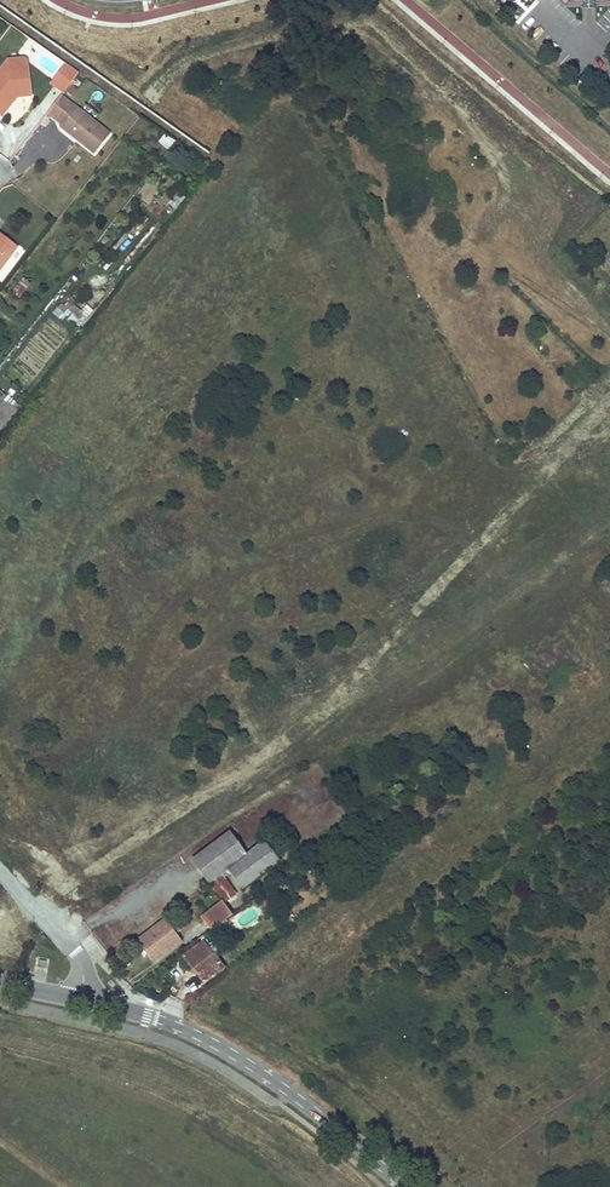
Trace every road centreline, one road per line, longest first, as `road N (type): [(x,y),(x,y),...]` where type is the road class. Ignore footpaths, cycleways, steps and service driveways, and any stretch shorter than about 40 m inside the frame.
road 1 (tertiary): [(80,999),(159,1019),(238,1057),(402,1186)]
road 2 (residential): [(0,870),(80,958),(80,999)]

